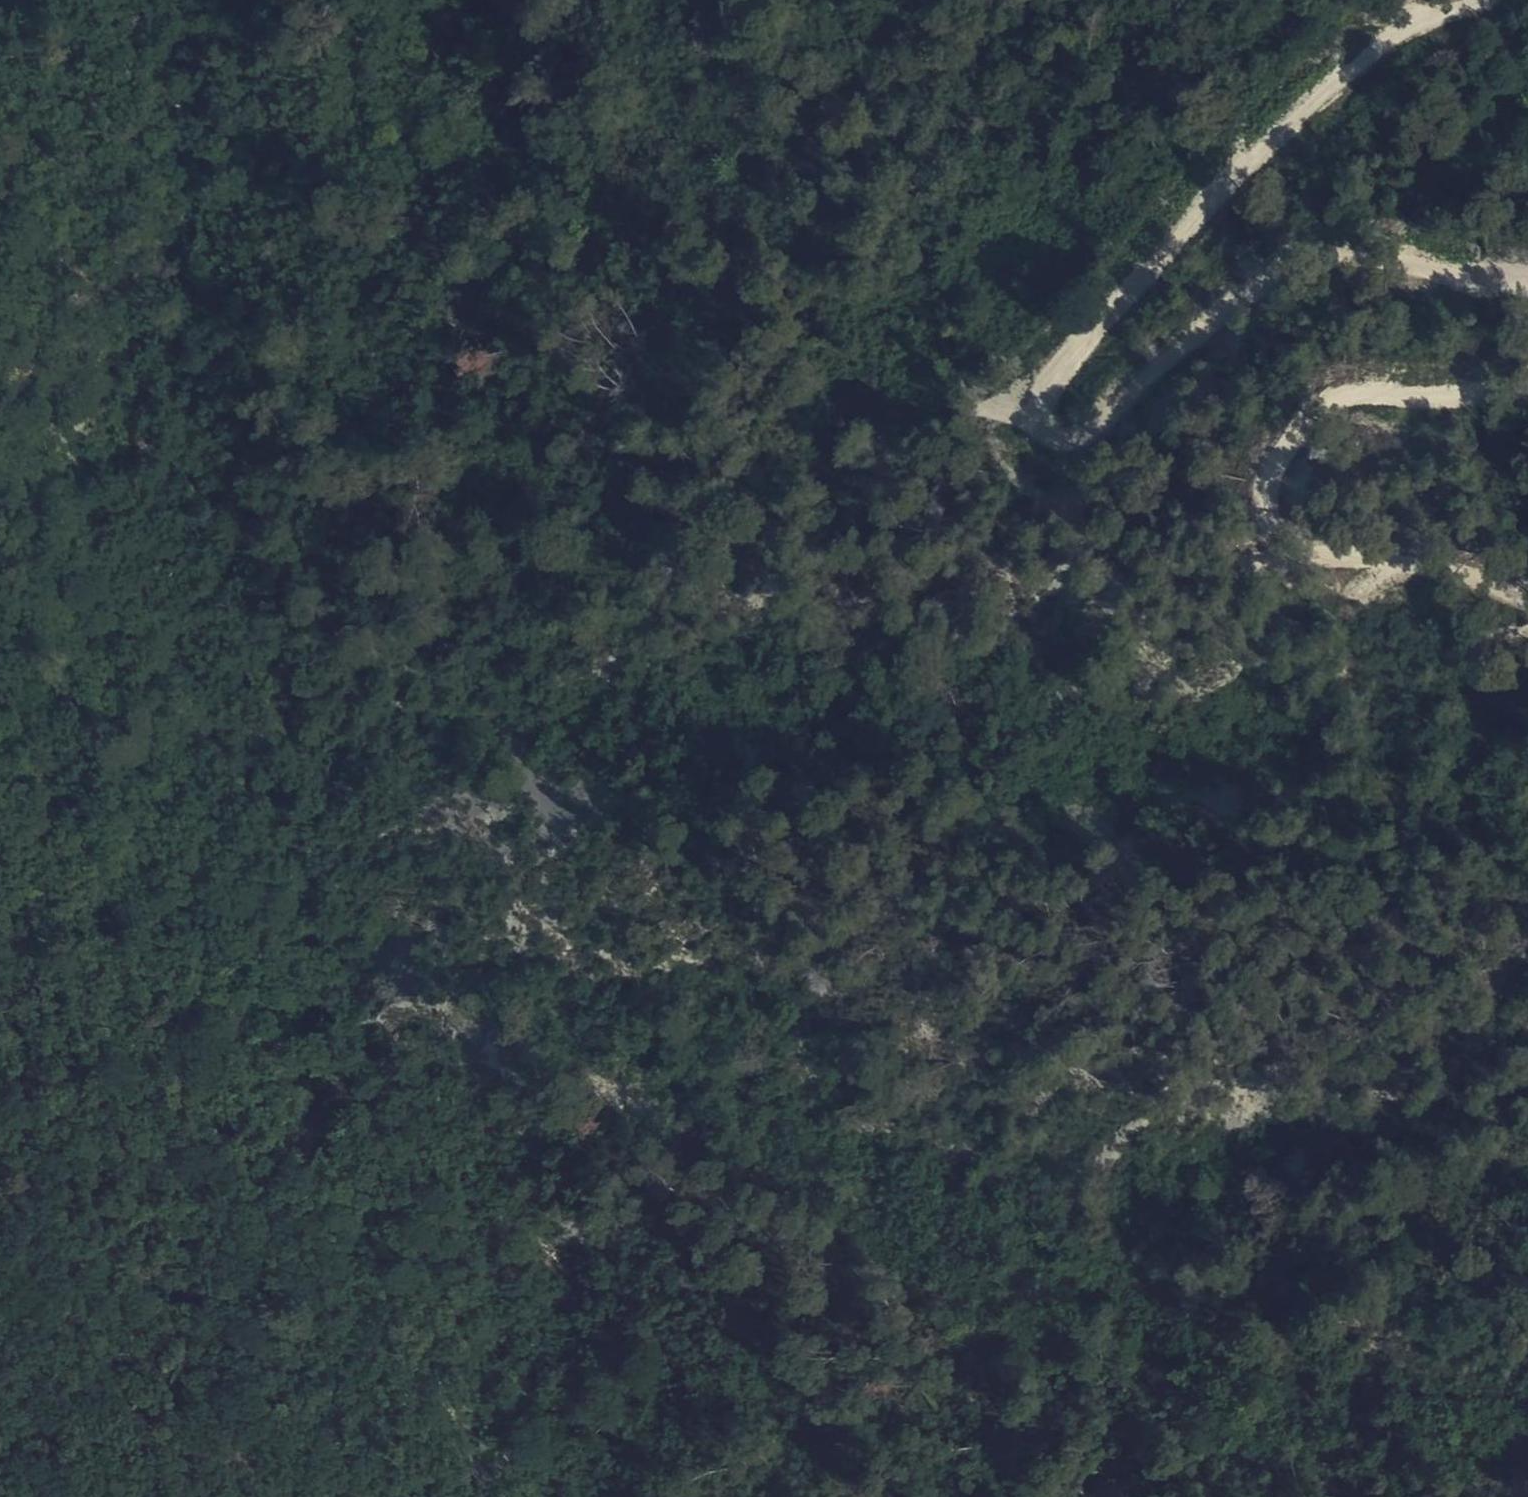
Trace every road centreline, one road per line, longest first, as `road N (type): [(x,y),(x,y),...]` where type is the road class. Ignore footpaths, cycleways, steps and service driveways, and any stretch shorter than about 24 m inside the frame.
road 1 (track): [(1527,269),(1382,269),(1241,308),(1153,402),(1087,431),(1036,411),(1051,362),(1225,180),(1414,20),(1469,0)]
road 2 (track): [(1527,598),(1481,576),(1324,547),(1276,488),(1301,425),(1361,380),(1494,393),(1527,382)]

